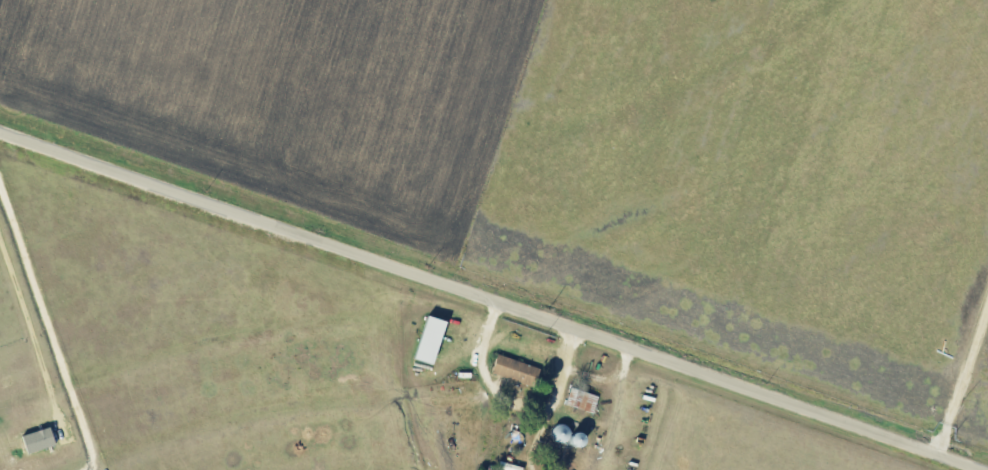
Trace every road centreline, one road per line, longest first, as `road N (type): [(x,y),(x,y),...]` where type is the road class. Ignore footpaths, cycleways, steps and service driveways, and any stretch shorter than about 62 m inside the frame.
road 1 (tertiary): [(987,469),(0,130)]

